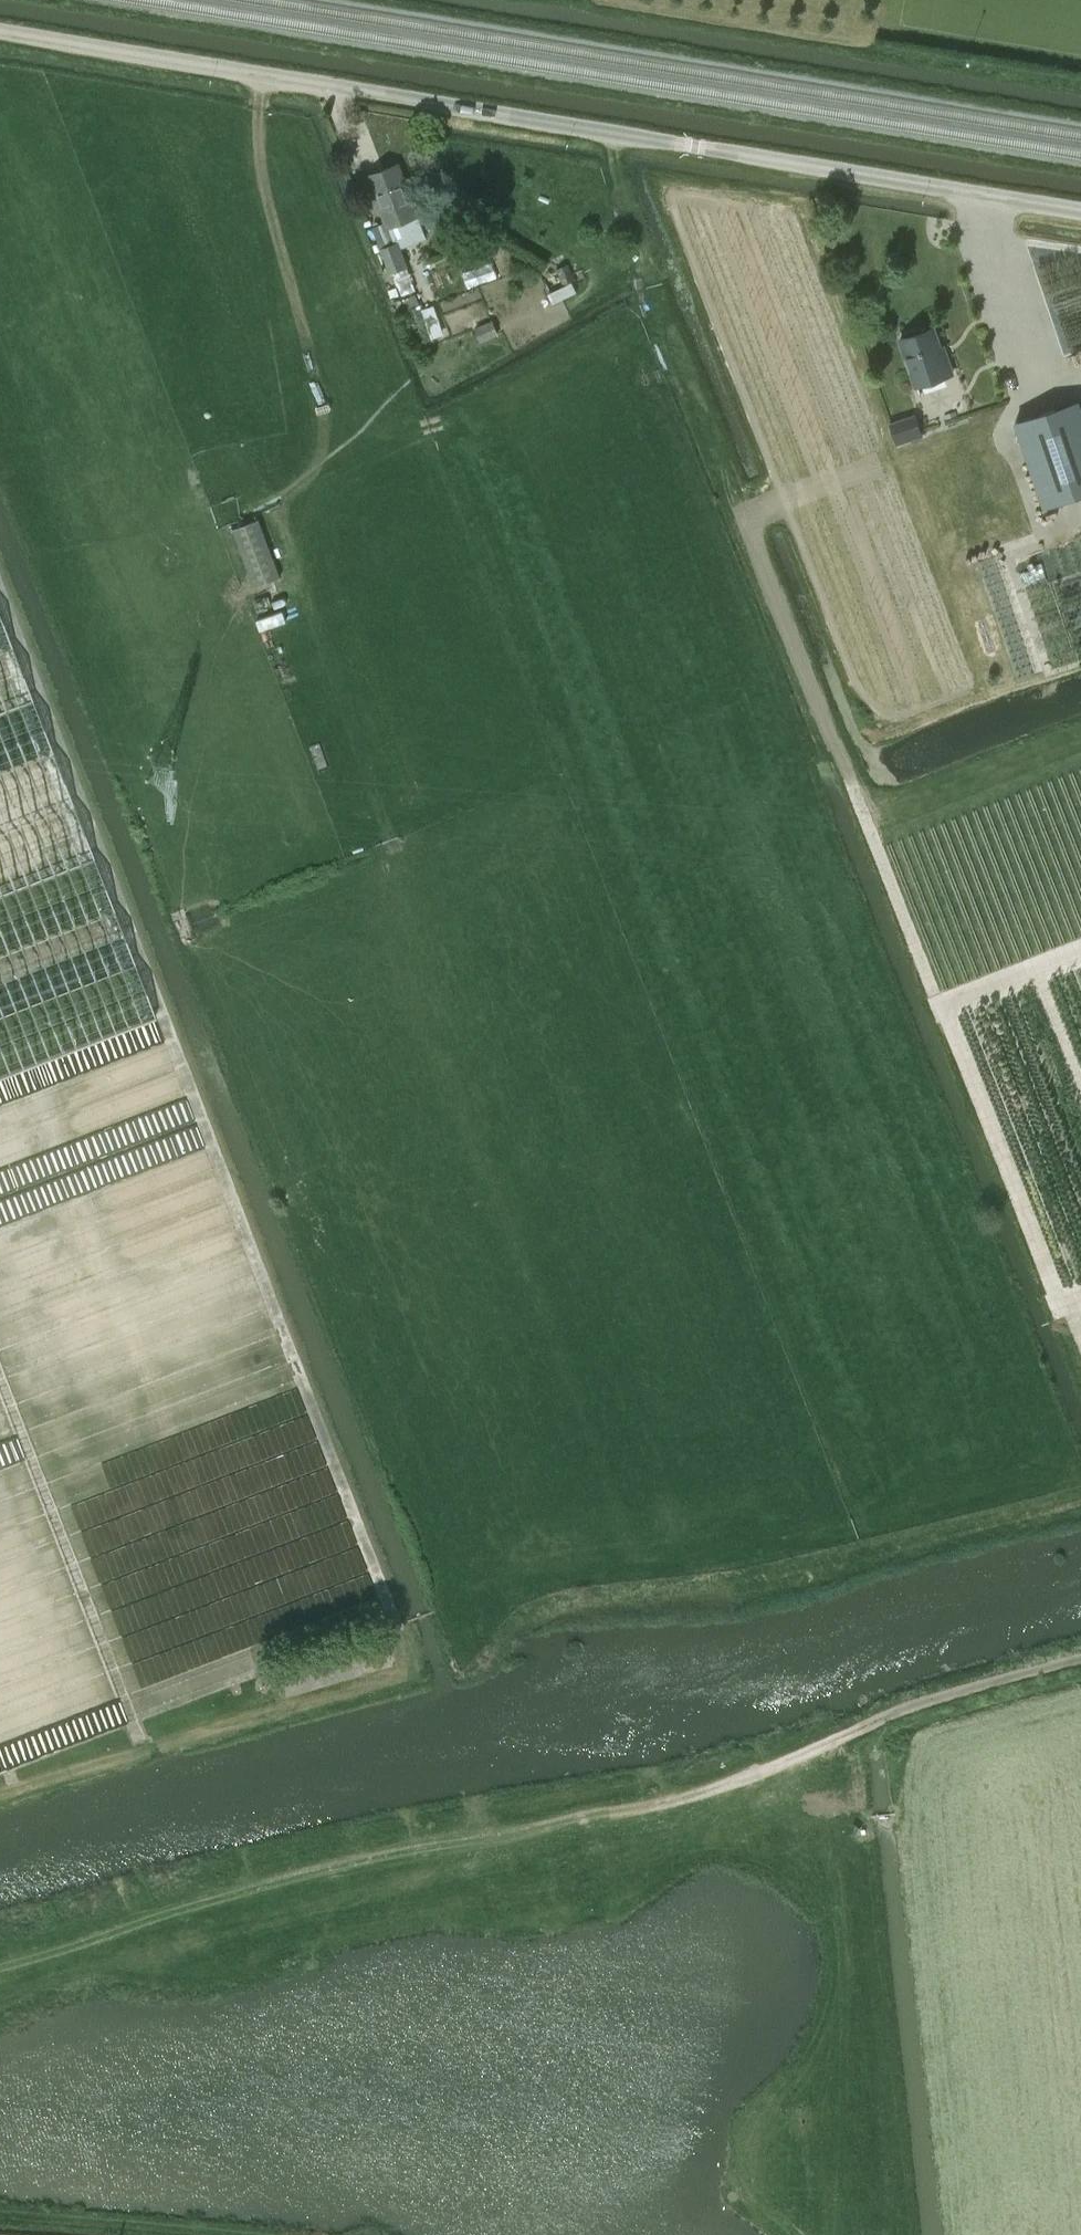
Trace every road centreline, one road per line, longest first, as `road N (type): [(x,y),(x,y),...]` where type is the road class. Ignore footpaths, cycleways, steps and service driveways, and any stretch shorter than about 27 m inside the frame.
road 1 (track): [(0,1950),(369,1861),(625,1818),(797,1761),(892,1709),(1080,1661)]
road 2 (unclassified): [(1080,214),(0,34)]

